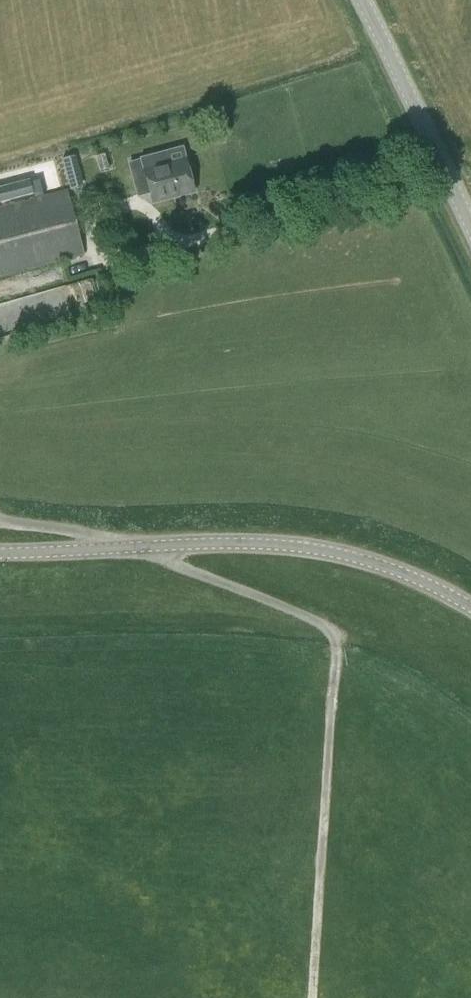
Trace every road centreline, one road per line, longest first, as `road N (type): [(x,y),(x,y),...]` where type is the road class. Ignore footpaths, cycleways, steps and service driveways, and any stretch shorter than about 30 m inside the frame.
road 1 (unclassified): [(470,615),(401,576),(326,551),(226,541),(0,555)]
road 2 (tertiary): [(470,229),(370,0)]

